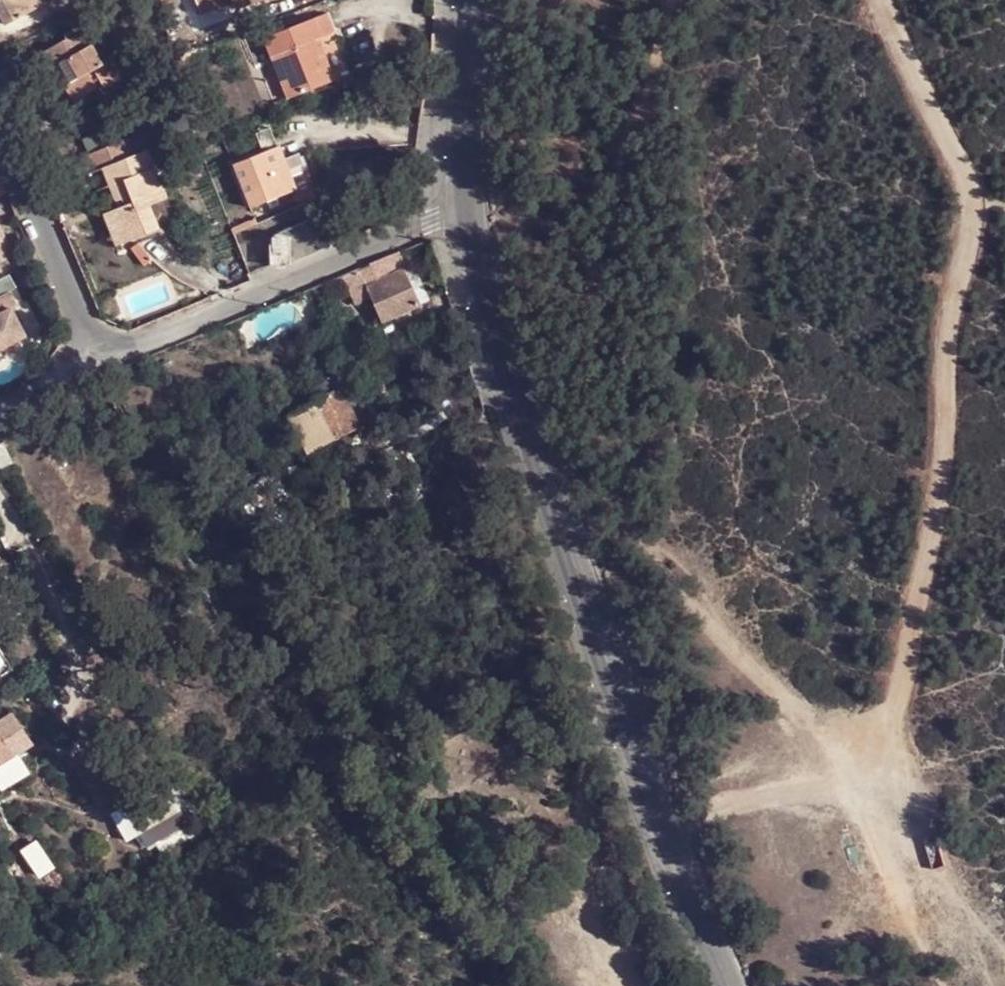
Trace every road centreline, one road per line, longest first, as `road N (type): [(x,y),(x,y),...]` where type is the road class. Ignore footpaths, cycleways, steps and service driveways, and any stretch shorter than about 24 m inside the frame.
road 1 (unclassified): [(731,985),(671,841),(501,355),(465,213)]
road 2 (residential): [(107,357),(465,213)]
road 3 (residential): [(0,128),(107,357)]
road 4 (unclassified): [(465,213),(469,0)]
road 5 (residential): [(0,412),(107,357)]

